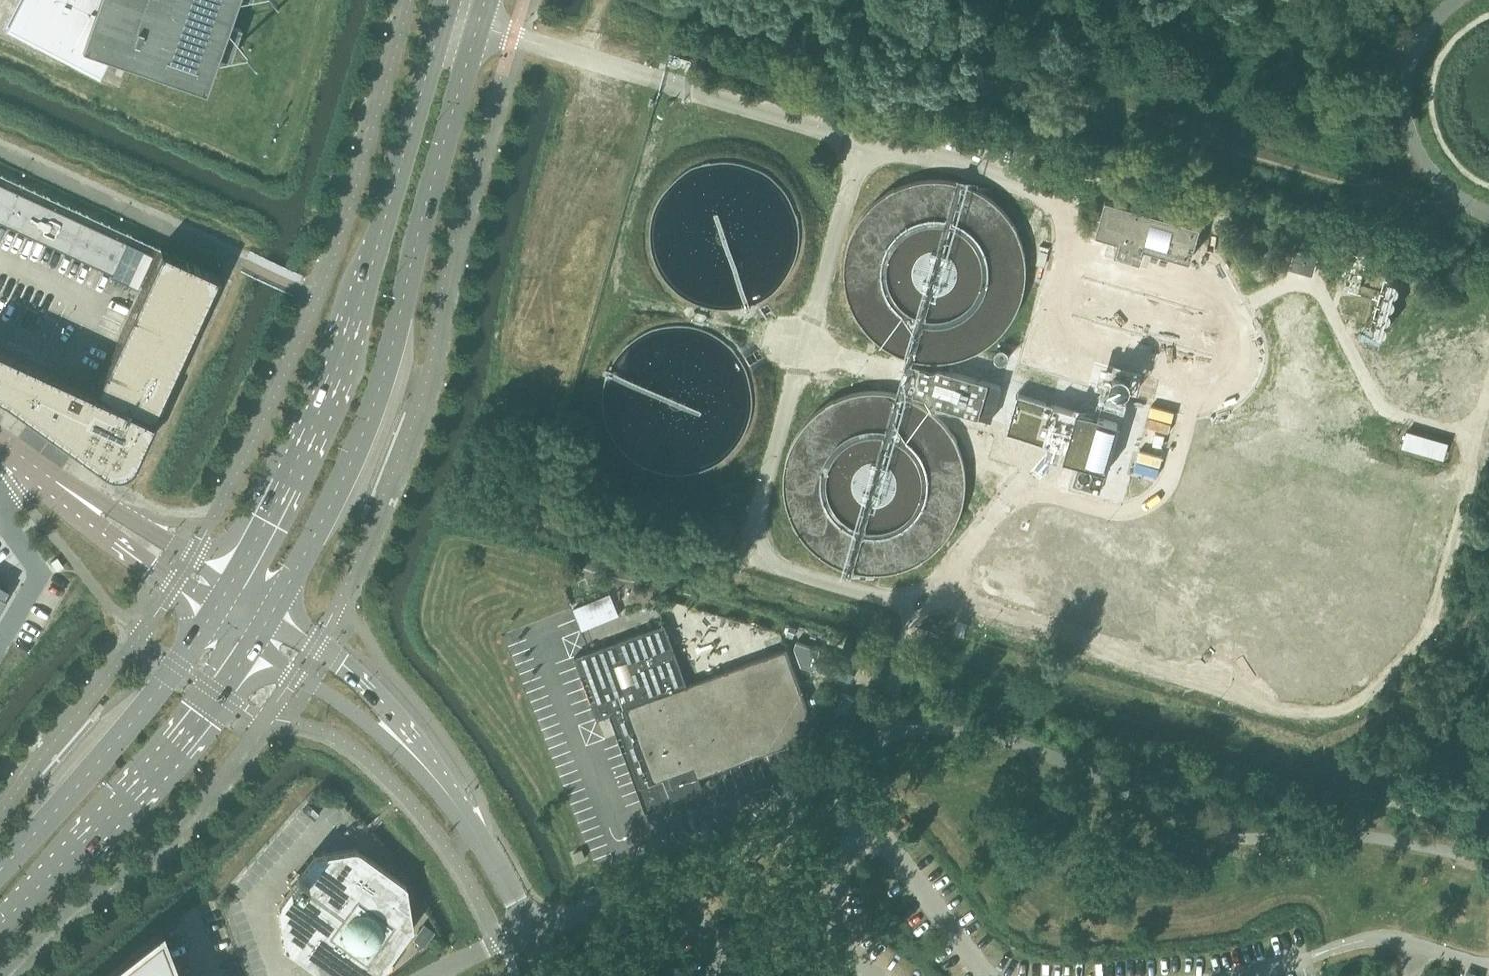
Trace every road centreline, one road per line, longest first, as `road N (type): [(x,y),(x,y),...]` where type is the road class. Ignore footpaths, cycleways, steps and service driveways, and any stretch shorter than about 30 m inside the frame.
road 1 (secondary): [(265,626),(374,410),(488,0)]
road 2 (secondary): [(446,0),(356,320),(268,522),(222,597)]
road 3 (unclassified): [(526,928),(432,770),(265,626)]
road 4 (secondary): [(0,924),(149,776),(265,626)]
road 5 (secondary): [(222,597),(92,769),(0,868)]
road 6 (unclassified): [(526,928),(781,829),(839,792)]
road 7 (residential): [(222,597),(0,447)]

